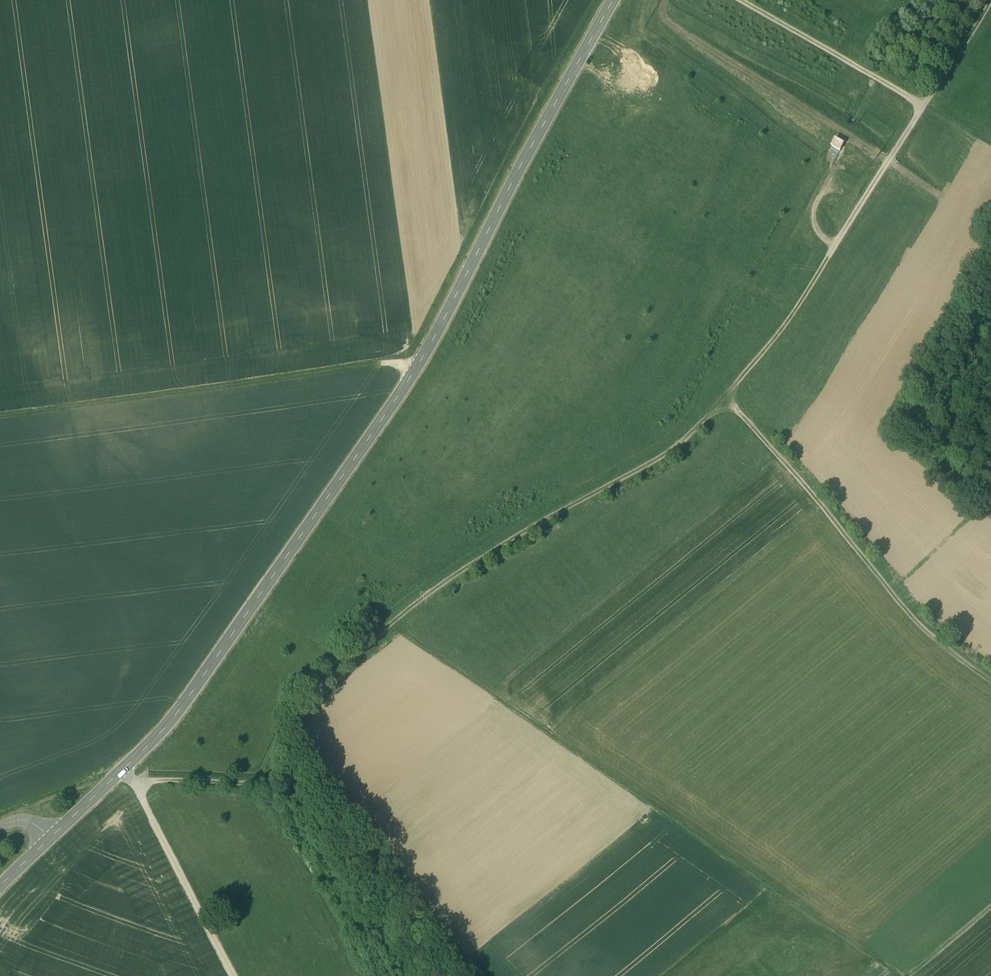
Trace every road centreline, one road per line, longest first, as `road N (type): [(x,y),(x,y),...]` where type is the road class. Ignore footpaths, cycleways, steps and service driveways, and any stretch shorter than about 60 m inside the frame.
road 1 (track): [(989,0),(783,327),(697,424),(671,450),(453,575),(325,676),(298,727)]
road 2 (unclassified): [(51,836),(180,709),(418,363),(445,337),(626,0)]
road 3 (track): [(899,975),(388,624)]
road 4 (track): [(0,415),(418,363)]
road 5 (track): [(990,679),(919,625),(724,394)]
road 6 (track): [(298,727),(472,975)]
road 7 (track): [(131,780),(233,975)]
road 8 (track): [(924,104),(735,0)]
road 9 (track): [(298,727),(264,783),(120,775)]
road 10 (track): [(891,588),(990,498)]

